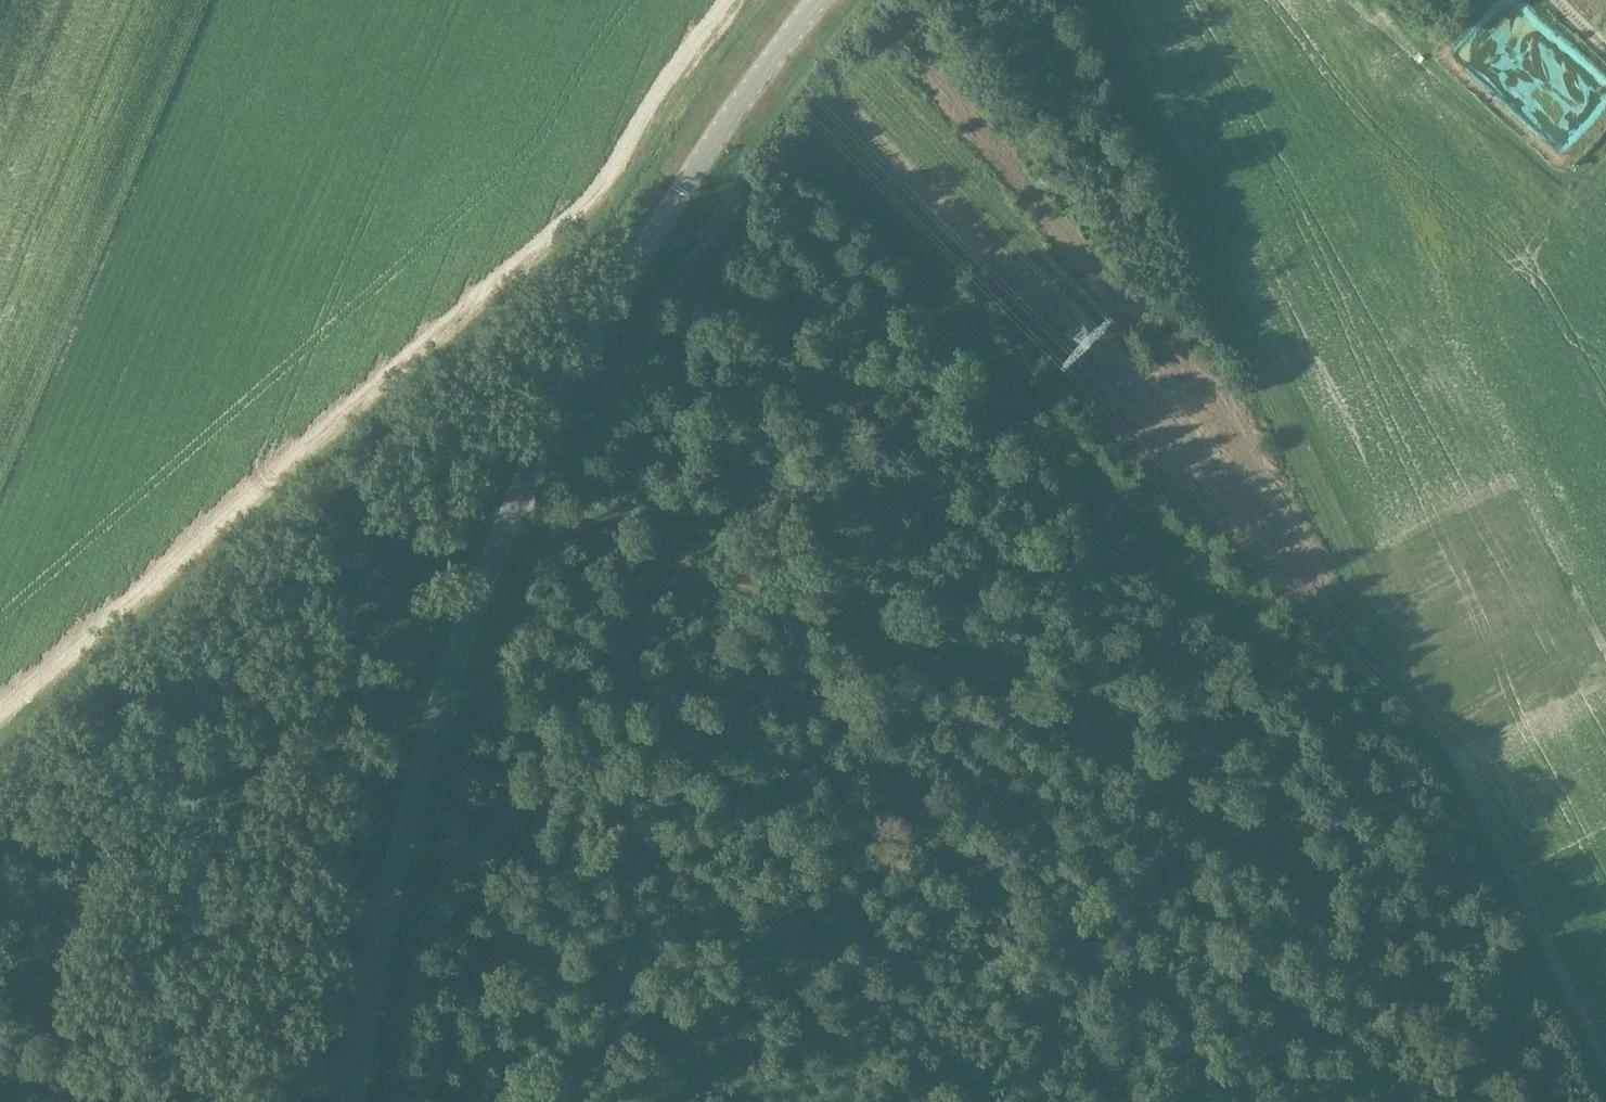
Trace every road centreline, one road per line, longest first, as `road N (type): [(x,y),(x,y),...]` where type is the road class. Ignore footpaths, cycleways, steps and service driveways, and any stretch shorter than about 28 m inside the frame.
road 1 (tertiary): [(351,1101),(414,793),(501,538),(636,262),(818,0)]
road 2 (track): [(521,491),(939,659),(1105,742),(1349,915),(1540,1101)]

